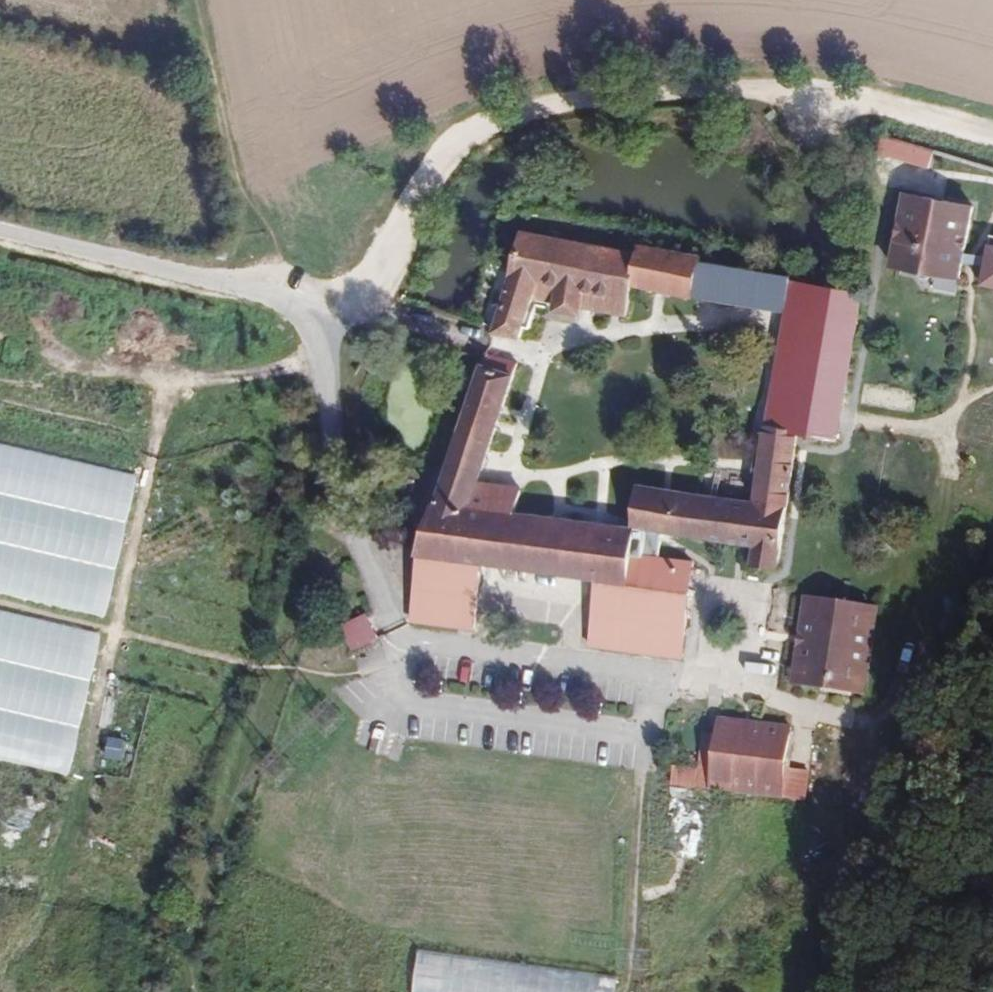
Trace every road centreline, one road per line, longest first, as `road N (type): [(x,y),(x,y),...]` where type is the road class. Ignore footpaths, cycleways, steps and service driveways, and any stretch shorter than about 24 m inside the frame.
road 1 (track): [(200,991),(195,924),(285,667),(336,480),(328,361),(314,314),(369,287),(389,262),(457,141),(510,113),(570,100),(770,88),(881,102),(992,131)]
road 2 (track): [(661,683),(870,716),(910,668),(961,484),(942,430),(858,421)]
road 3 (unclassified): [(0,229),(272,292),(314,314)]
road 4 (track): [(272,292),(228,145),(200,0)]
road 5 (track): [(632,991),(642,741)]

